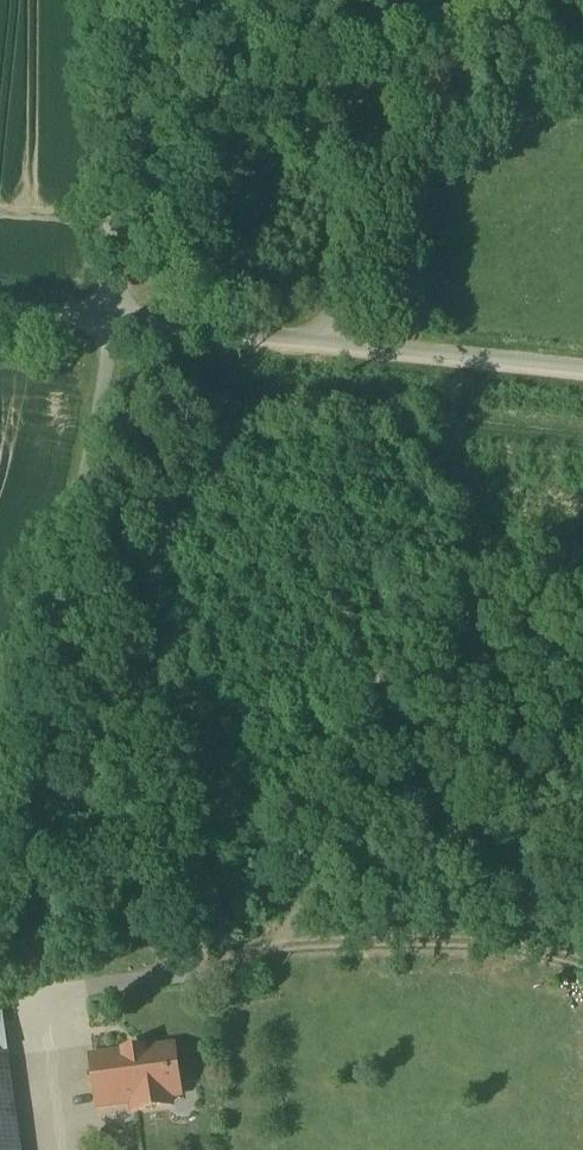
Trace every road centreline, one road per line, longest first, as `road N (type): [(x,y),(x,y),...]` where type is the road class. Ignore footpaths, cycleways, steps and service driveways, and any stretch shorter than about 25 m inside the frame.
road 1 (unclassified): [(107,319),(582,369)]
road 2 (unclassified): [(107,0),(107,319)]

